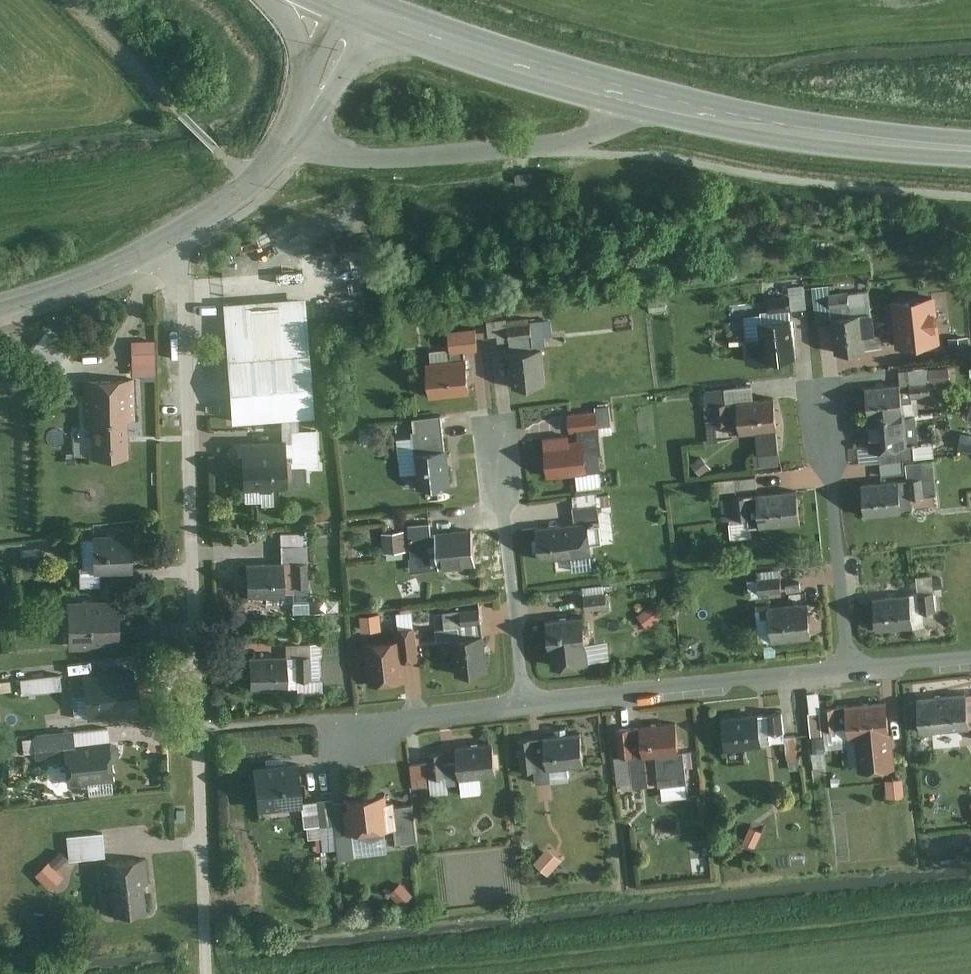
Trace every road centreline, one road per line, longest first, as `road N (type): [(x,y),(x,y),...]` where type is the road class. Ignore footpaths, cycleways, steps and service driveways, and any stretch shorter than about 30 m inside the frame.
road 1 (unclassified): [(207,973),(179,243)]
road 2 (secondary): [(357,7),(554,76),(755,125),(970,151)]
road 3 (residential): [(528,704),(851,670)]
road 4 (residential): [(822,399),(851,670)]
road 5 (residential): [(498,446),(528,704)]
road 6 (tertiary): [(263,174),(307,117),(357,7)]
road 7 (residential): [(0,308),(179,243)]
road 8 (residential): [(355,739),(408,717),(528,704)]
road 9 (residential): [(851,670),(970,660)]

